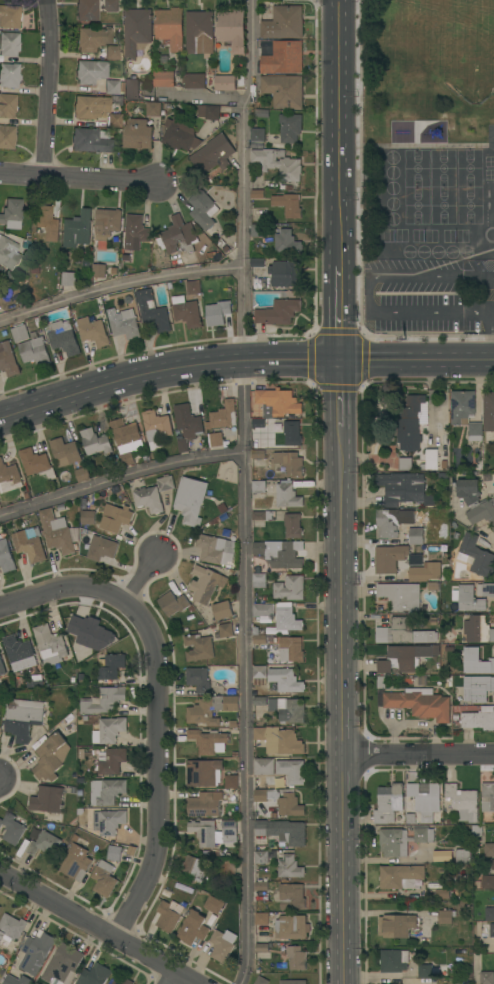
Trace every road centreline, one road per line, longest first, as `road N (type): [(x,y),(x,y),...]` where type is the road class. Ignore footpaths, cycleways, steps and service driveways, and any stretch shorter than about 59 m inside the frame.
road 1 (tertiary): [(344,983),(341,426)]
road 2 (tertiary): [(0,420),(139,378),(246,360),(493,359)]
road 3 (residential): [(120,602),(148,629),(155,655),(155,866),(114,943)]
road 4 (tertiary): [(340,264),(338,0)]
road 5 (residential): [(191,983),(0,879)]
road 6 (residential): [(45,0),(44,180)]
road 7 (residential): [(0,177),(159,187)]
road 8 (residential): [(343,754),(493,753)]
road 9 (residential): [(0,606),(60,588),(120,602)]

